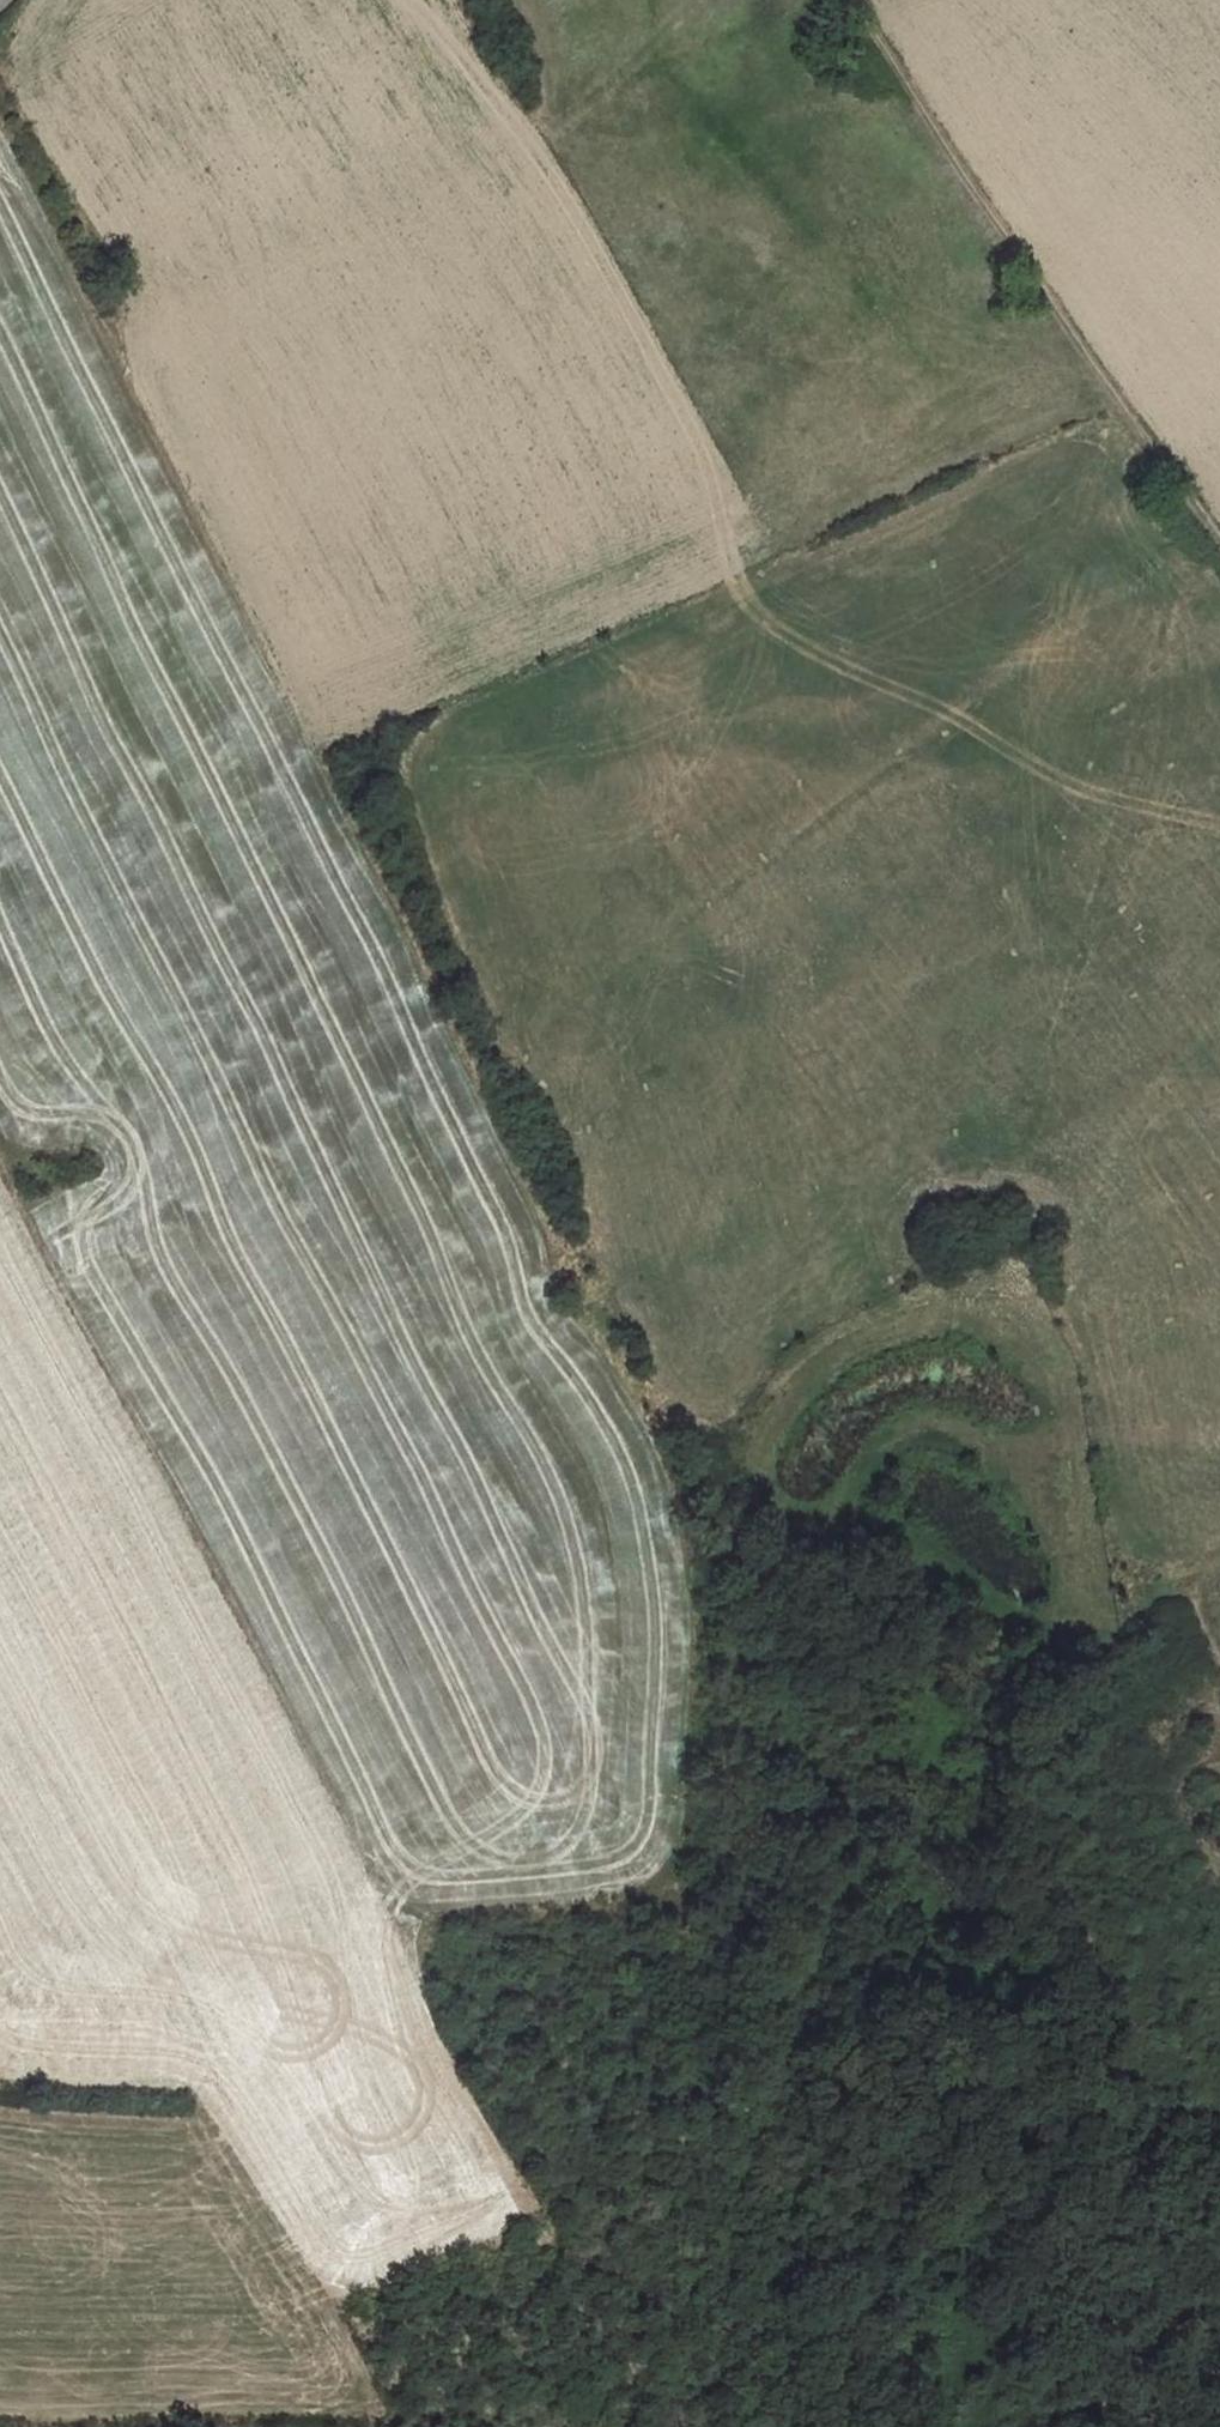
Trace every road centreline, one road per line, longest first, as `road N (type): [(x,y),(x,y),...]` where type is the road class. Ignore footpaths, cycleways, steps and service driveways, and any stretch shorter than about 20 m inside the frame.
road 1 (track): [(400,1916),(0,1167)]
road 2 (track): [(852,0),(1219,548)]

